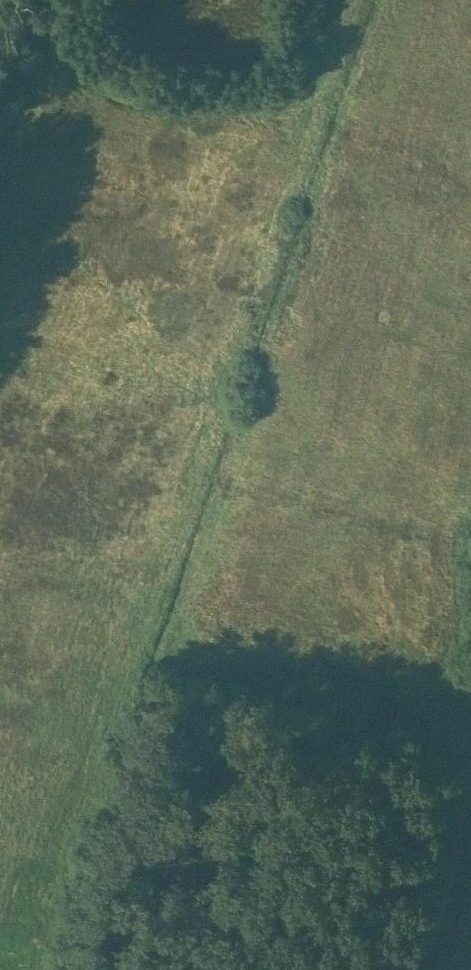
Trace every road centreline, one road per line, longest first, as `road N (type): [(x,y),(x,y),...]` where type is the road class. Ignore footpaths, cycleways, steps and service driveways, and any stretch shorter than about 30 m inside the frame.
road 1 (track): [(408,969),(470,762)]

